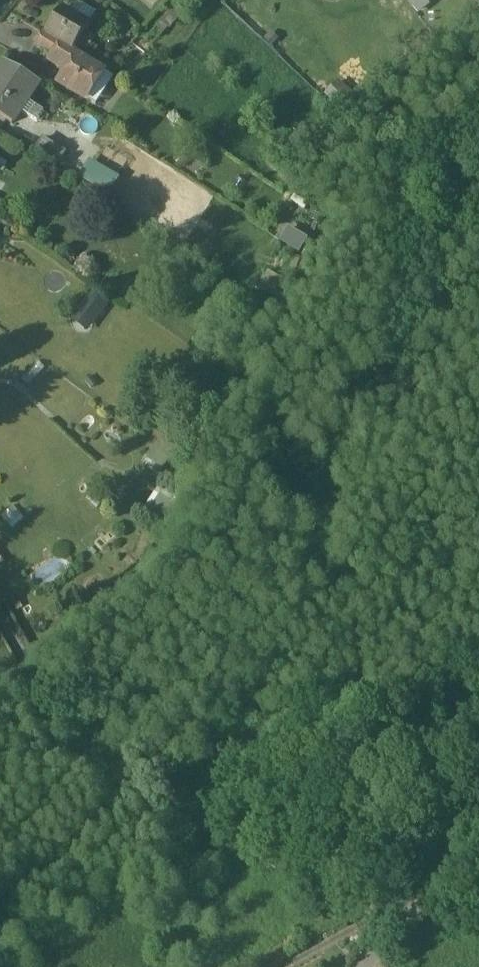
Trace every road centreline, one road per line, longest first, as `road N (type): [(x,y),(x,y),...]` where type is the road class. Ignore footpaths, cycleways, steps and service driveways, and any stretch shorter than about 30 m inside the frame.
road 1 (track): [(0,604),(55,698),(154,793),(387,917)]
road 2 (unclassified): [(387,917),(393,873),(478,778)]

